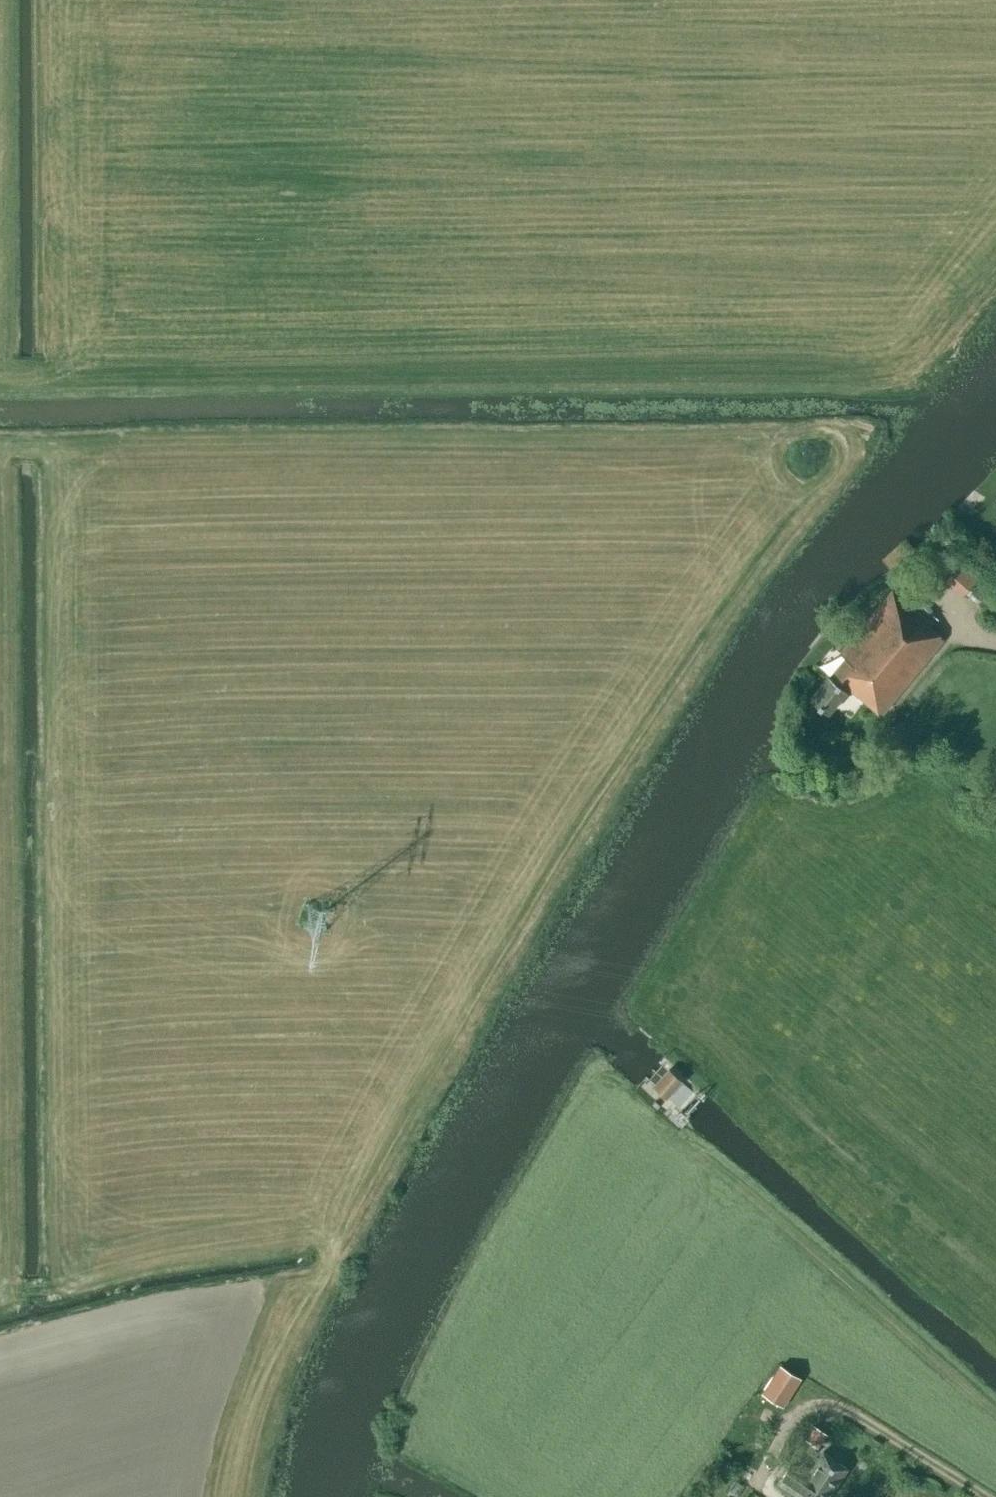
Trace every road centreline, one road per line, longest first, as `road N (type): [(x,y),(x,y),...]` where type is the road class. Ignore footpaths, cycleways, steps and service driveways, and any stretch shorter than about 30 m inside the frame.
road 1 (track): [(995,1417),(688,1146)]

